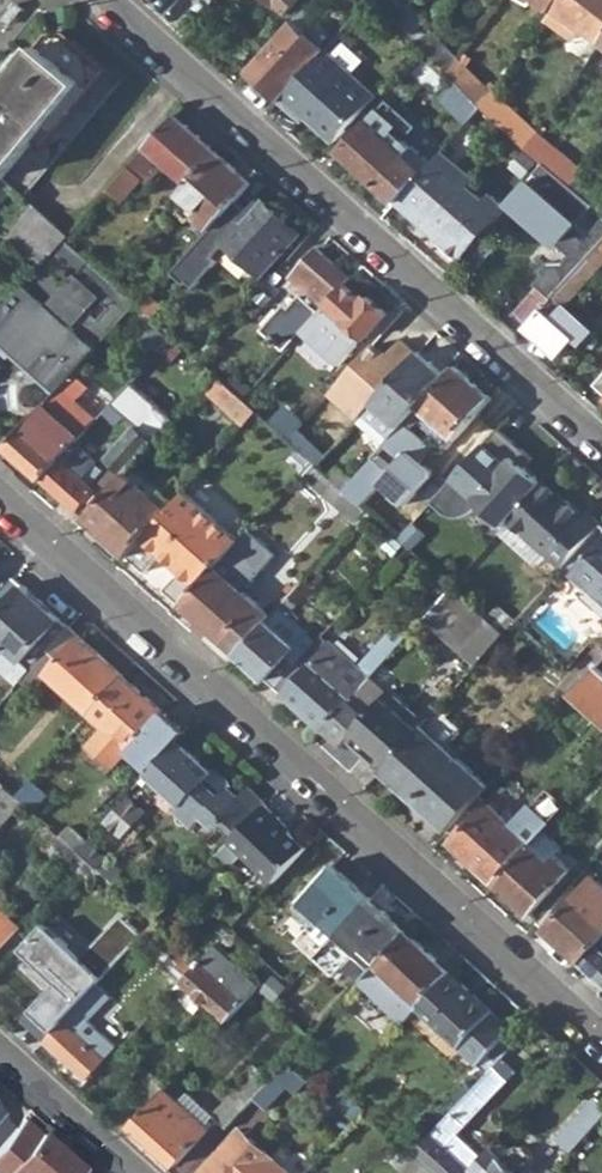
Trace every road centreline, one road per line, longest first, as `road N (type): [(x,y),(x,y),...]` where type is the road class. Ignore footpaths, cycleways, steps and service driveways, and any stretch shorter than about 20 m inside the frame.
road 1 (residential): [(0,497),(601,1038)]
road 2 (residential): [(601,444),(105,0)]
road 3 (residential): [(0,1053),(133,1172)]

